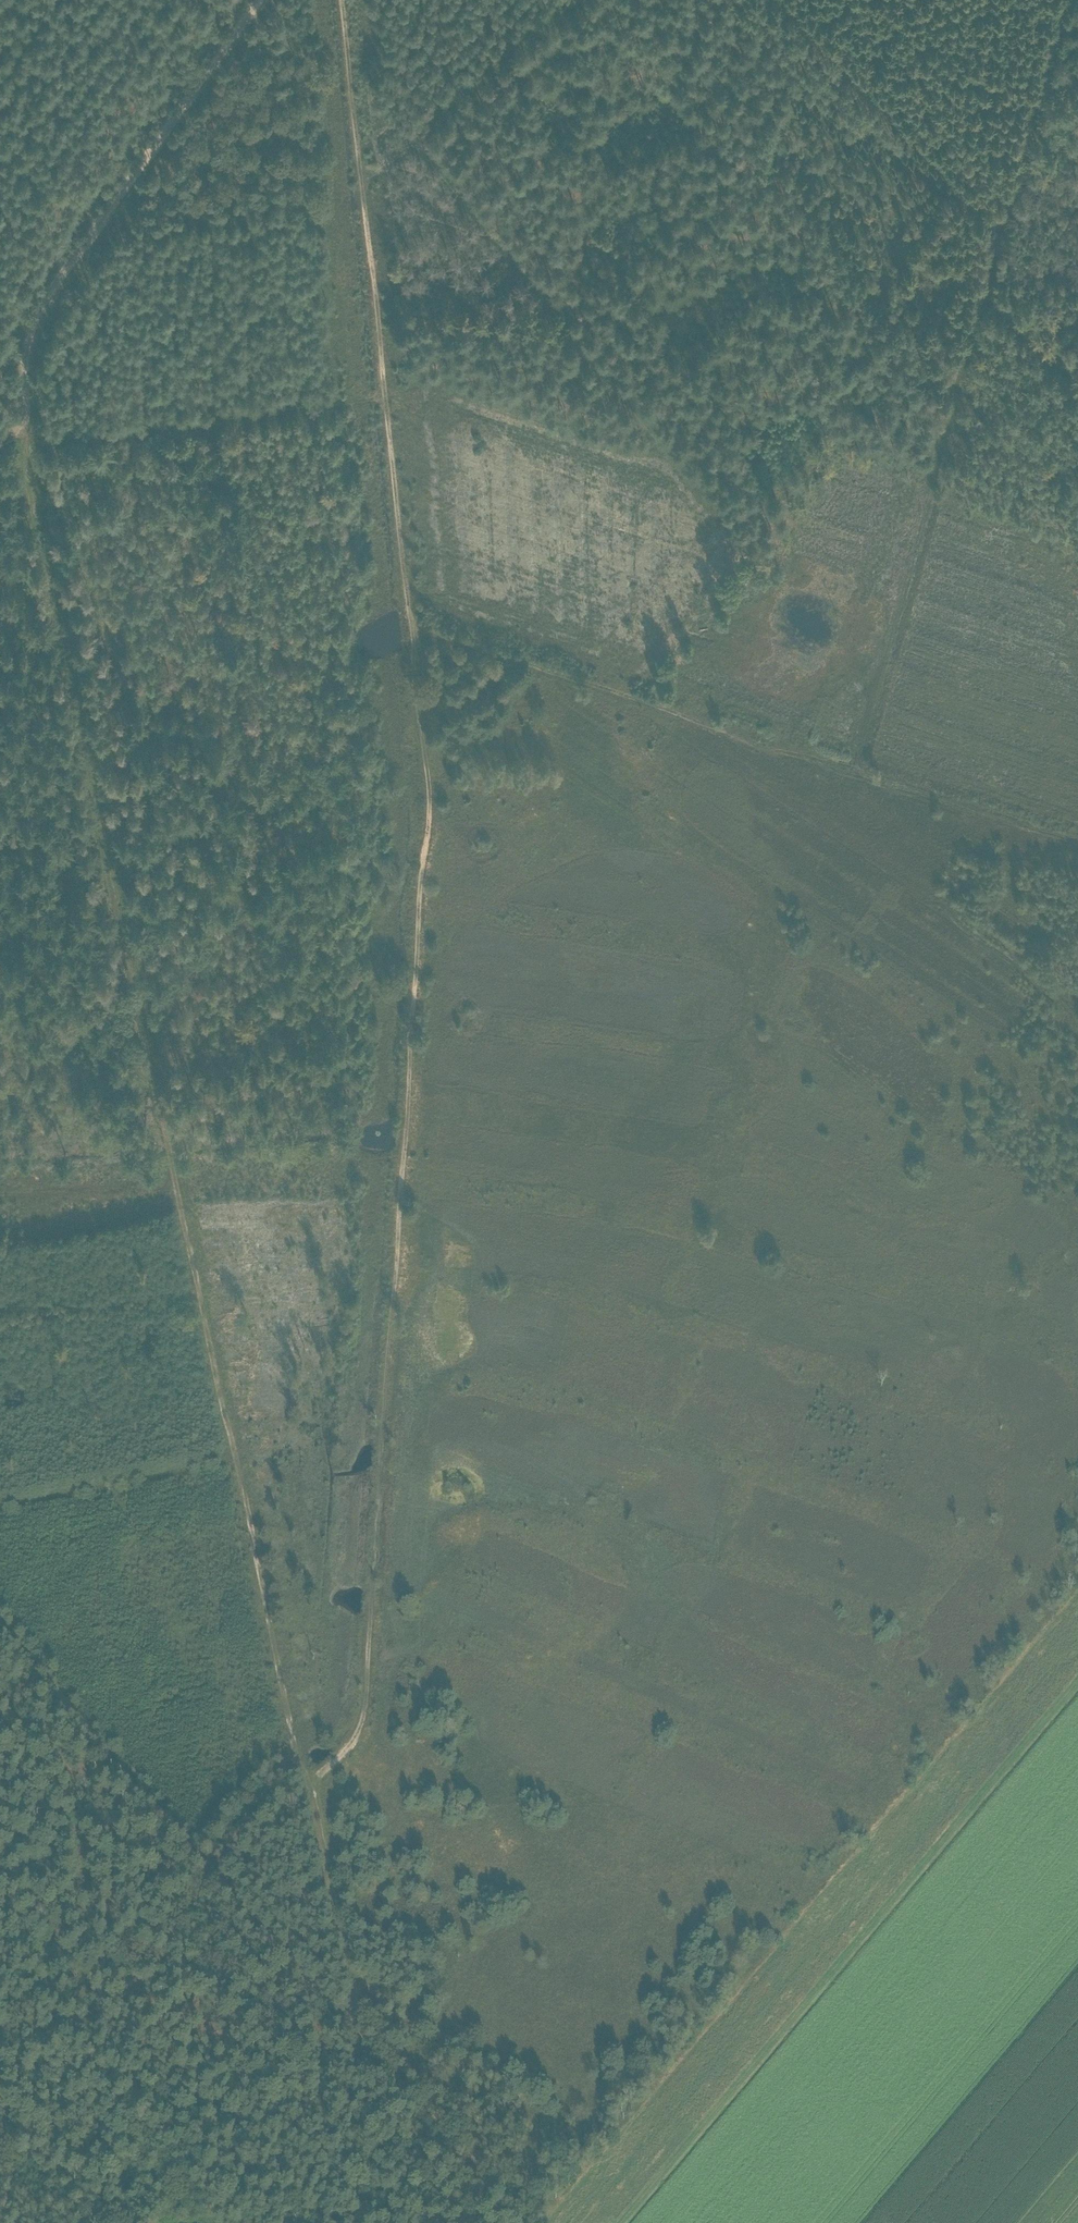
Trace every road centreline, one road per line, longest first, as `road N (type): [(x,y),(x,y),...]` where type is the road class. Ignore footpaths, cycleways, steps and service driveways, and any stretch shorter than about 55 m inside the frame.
road 1 (track): [(306,1777),(295,1755),(77,671),(21,441)]
road 2 (track): [(410,618),(430,795),(367,1701),(341,1757),(306,1777)]
road 3 (track): [(1077,843),(802,754),(763,751),(410,618)]
road 4 (track): [(0,1624),(263,1942),(359,2042)]
road 5 (track): [(261,0),(100,222)]
road 6 (track): [(306,1777),(359,2042)]
road 7 (track): [(100,222),(160,227),(361,175)]
road 8 (track): [(21,441),(34,324),(100,222)]
road 9 (track): [(361,175),(386,397)]
road 10 (track): [(386,397),(410,618)]
road 11 (track): [(359,2042),(356,2087),(291,2222)]
road 12 (track): [(342,0),(361,175)]

